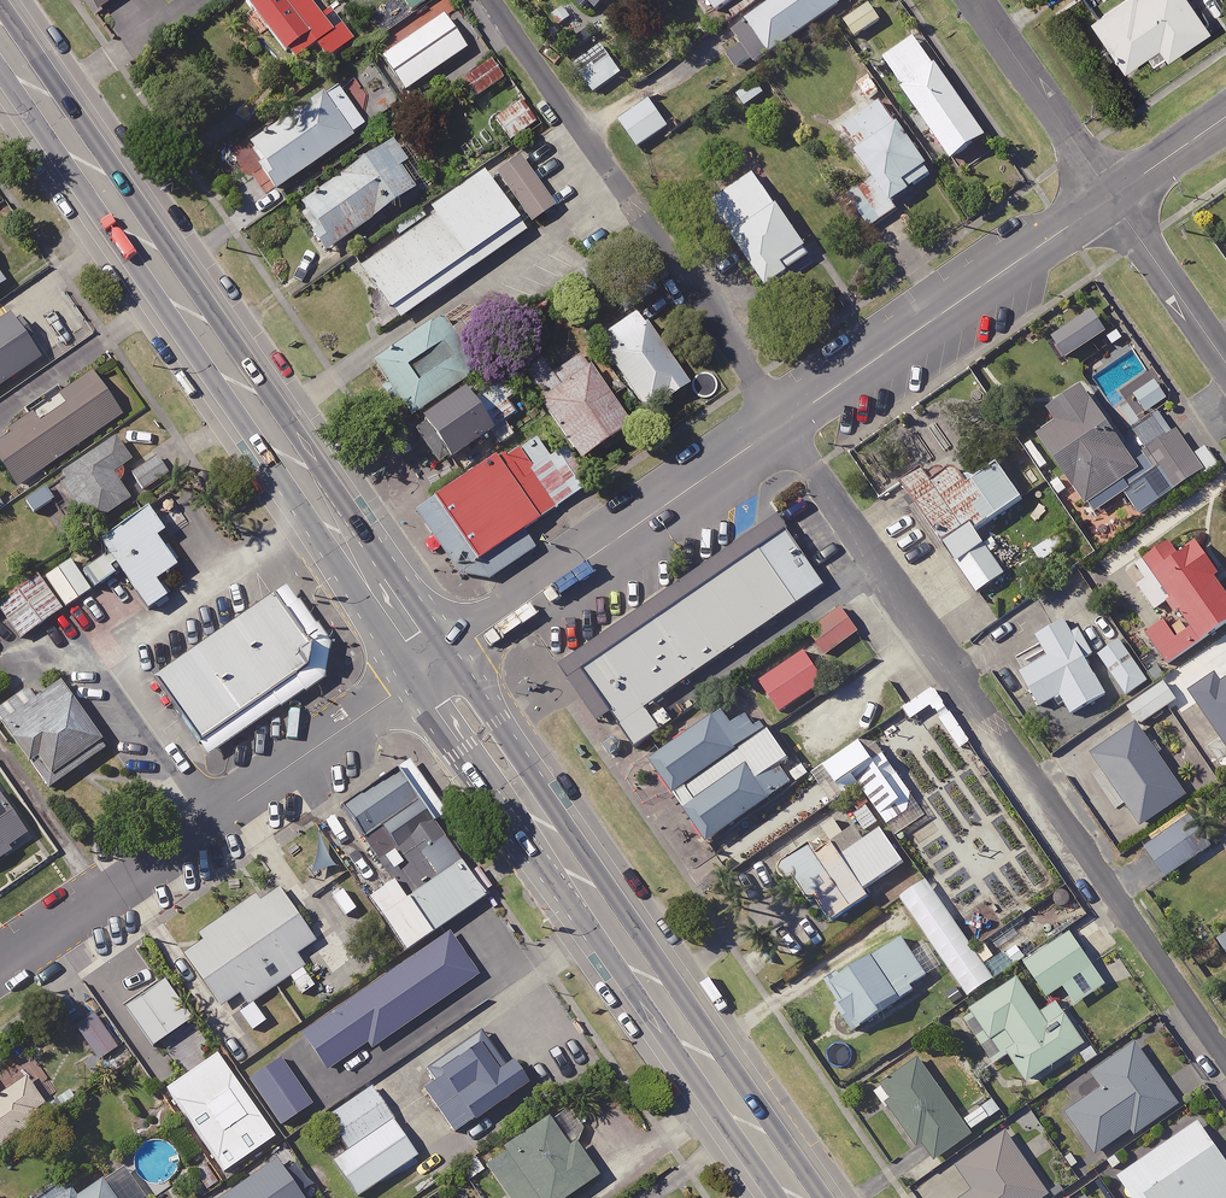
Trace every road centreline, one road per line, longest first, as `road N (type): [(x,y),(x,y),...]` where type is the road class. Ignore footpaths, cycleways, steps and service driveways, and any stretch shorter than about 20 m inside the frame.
road 1 (residential): [(781,425),(1225,1061)]
road 2 (secondary): [(0,41),(431,669)]
road 3 (secondary): [(431,669),(460,699),(802,1197)]
road 4 (residential): [(431,669),(0,963)]
road 5 (residential): [(487,0),(781,425)]
road 6 (tertiary): [(781,425),(431,669)]
road 7 (tertiary): [(1109,196),(781,425)]
road 8 (residential): [(973,0),(1109,196)]
road 9 (residential): [(1109,196),(1225,365)]
road 10 (tertiary): [(1225,115),(1109,196)]

